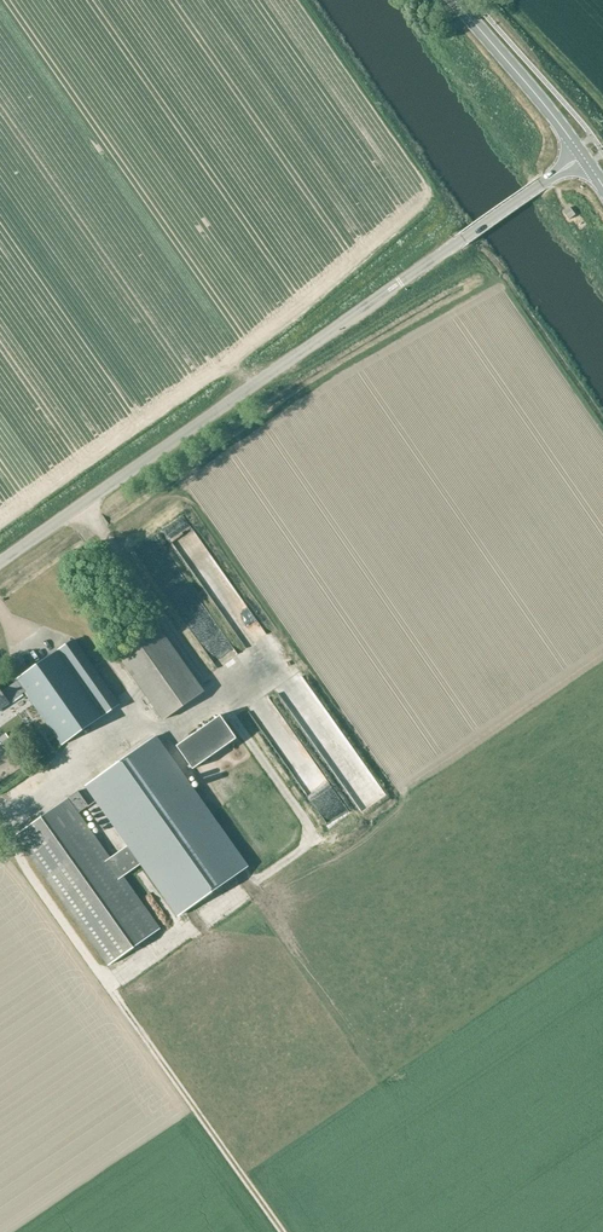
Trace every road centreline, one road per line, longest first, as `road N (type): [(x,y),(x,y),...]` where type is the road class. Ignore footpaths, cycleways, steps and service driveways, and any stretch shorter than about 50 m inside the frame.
road 1 (unclassified): [(0,562),(583,155)]
road 2 (primary): [(583,155),(455,0)]

